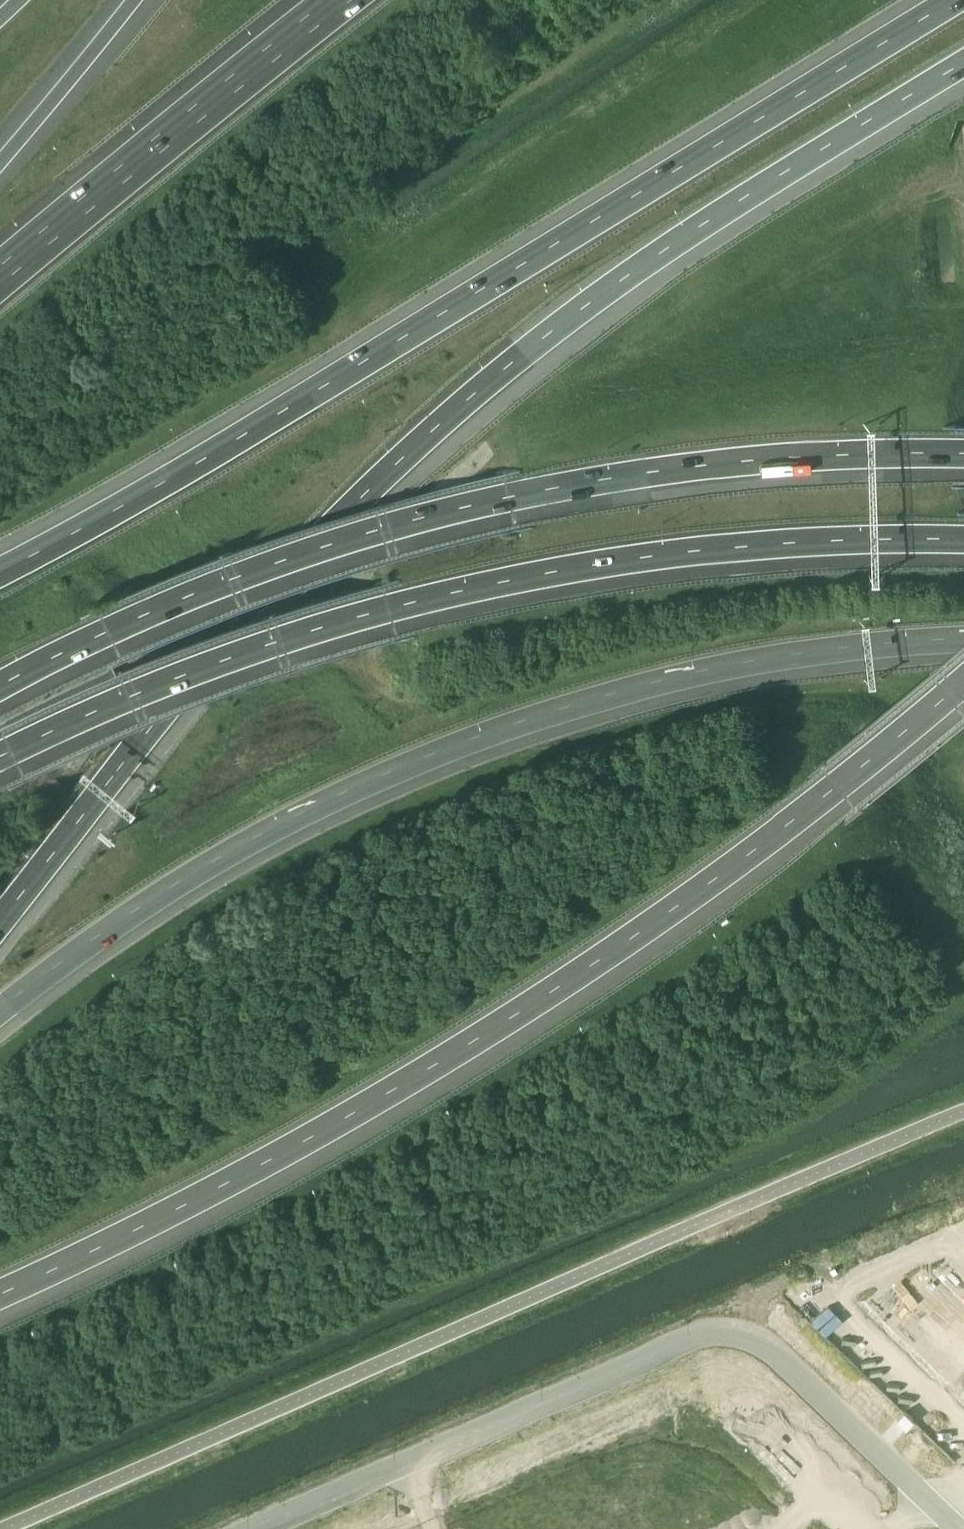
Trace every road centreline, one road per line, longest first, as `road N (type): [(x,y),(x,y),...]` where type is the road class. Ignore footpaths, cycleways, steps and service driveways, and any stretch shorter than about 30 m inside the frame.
road 1 (motorway): [(0,920),(150,726),(436,425),(659,253),(963,60)]
road 2 (motorway): [(0,1291),(341,1119),(462,1046),(835,788),(963,677)]
road 3 (motorway): [(952,0),(177,474),(0,573)]
road 4 (motorway): [(0,1008),(203,866),(300,813),(460,743),(694,673),(808,650),(963,636)]
road 5 (motorway): [(0,684),(235,575),(433,513),(695,465),(963,452)]
road 6 (motorway): [(0,755),(268,643),(473,587),(692,552),(963,536)]
road 7 (unclassified): [(743,1337),(674,1349),(260,1528)]
road 8 (motorway): [(334,0),(0,269)]
road 9 (unclassified): [(743,1337),(764,1347),(954,1528)]
road 10 (motorway): [(134,0),(0,164)]

